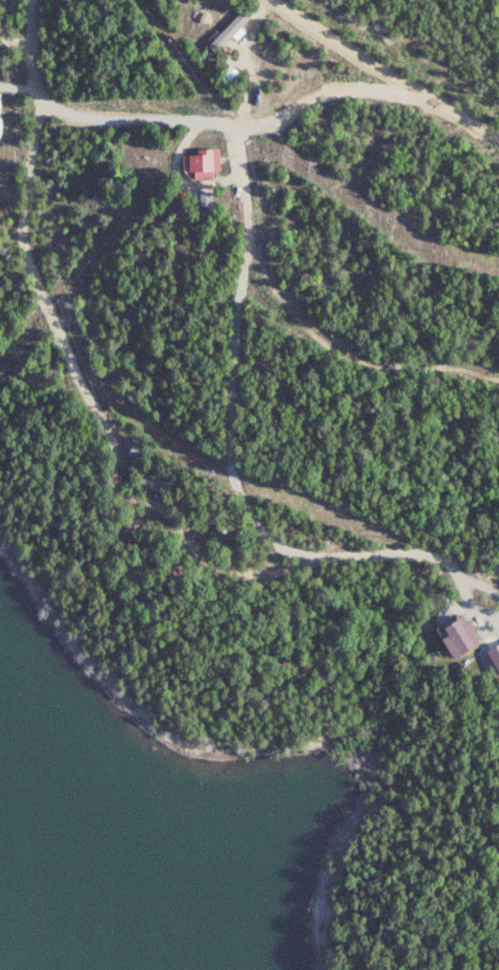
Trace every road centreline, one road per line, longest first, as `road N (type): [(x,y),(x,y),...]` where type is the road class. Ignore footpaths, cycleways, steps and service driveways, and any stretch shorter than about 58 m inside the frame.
road 1 (residential): [(370,556),(273,575),(126,574),(112,564),(114,447),(28,264),(23,232),(35,132),(29,0)]
road 2 (residential): [(398,81),(315,95),(257,124),(77,117),(35,96)]
road 3 (residential): [(498,140),(272,0)]
road 4 (residential): [(170,573),(177,522),(167,509),(115,490)]

